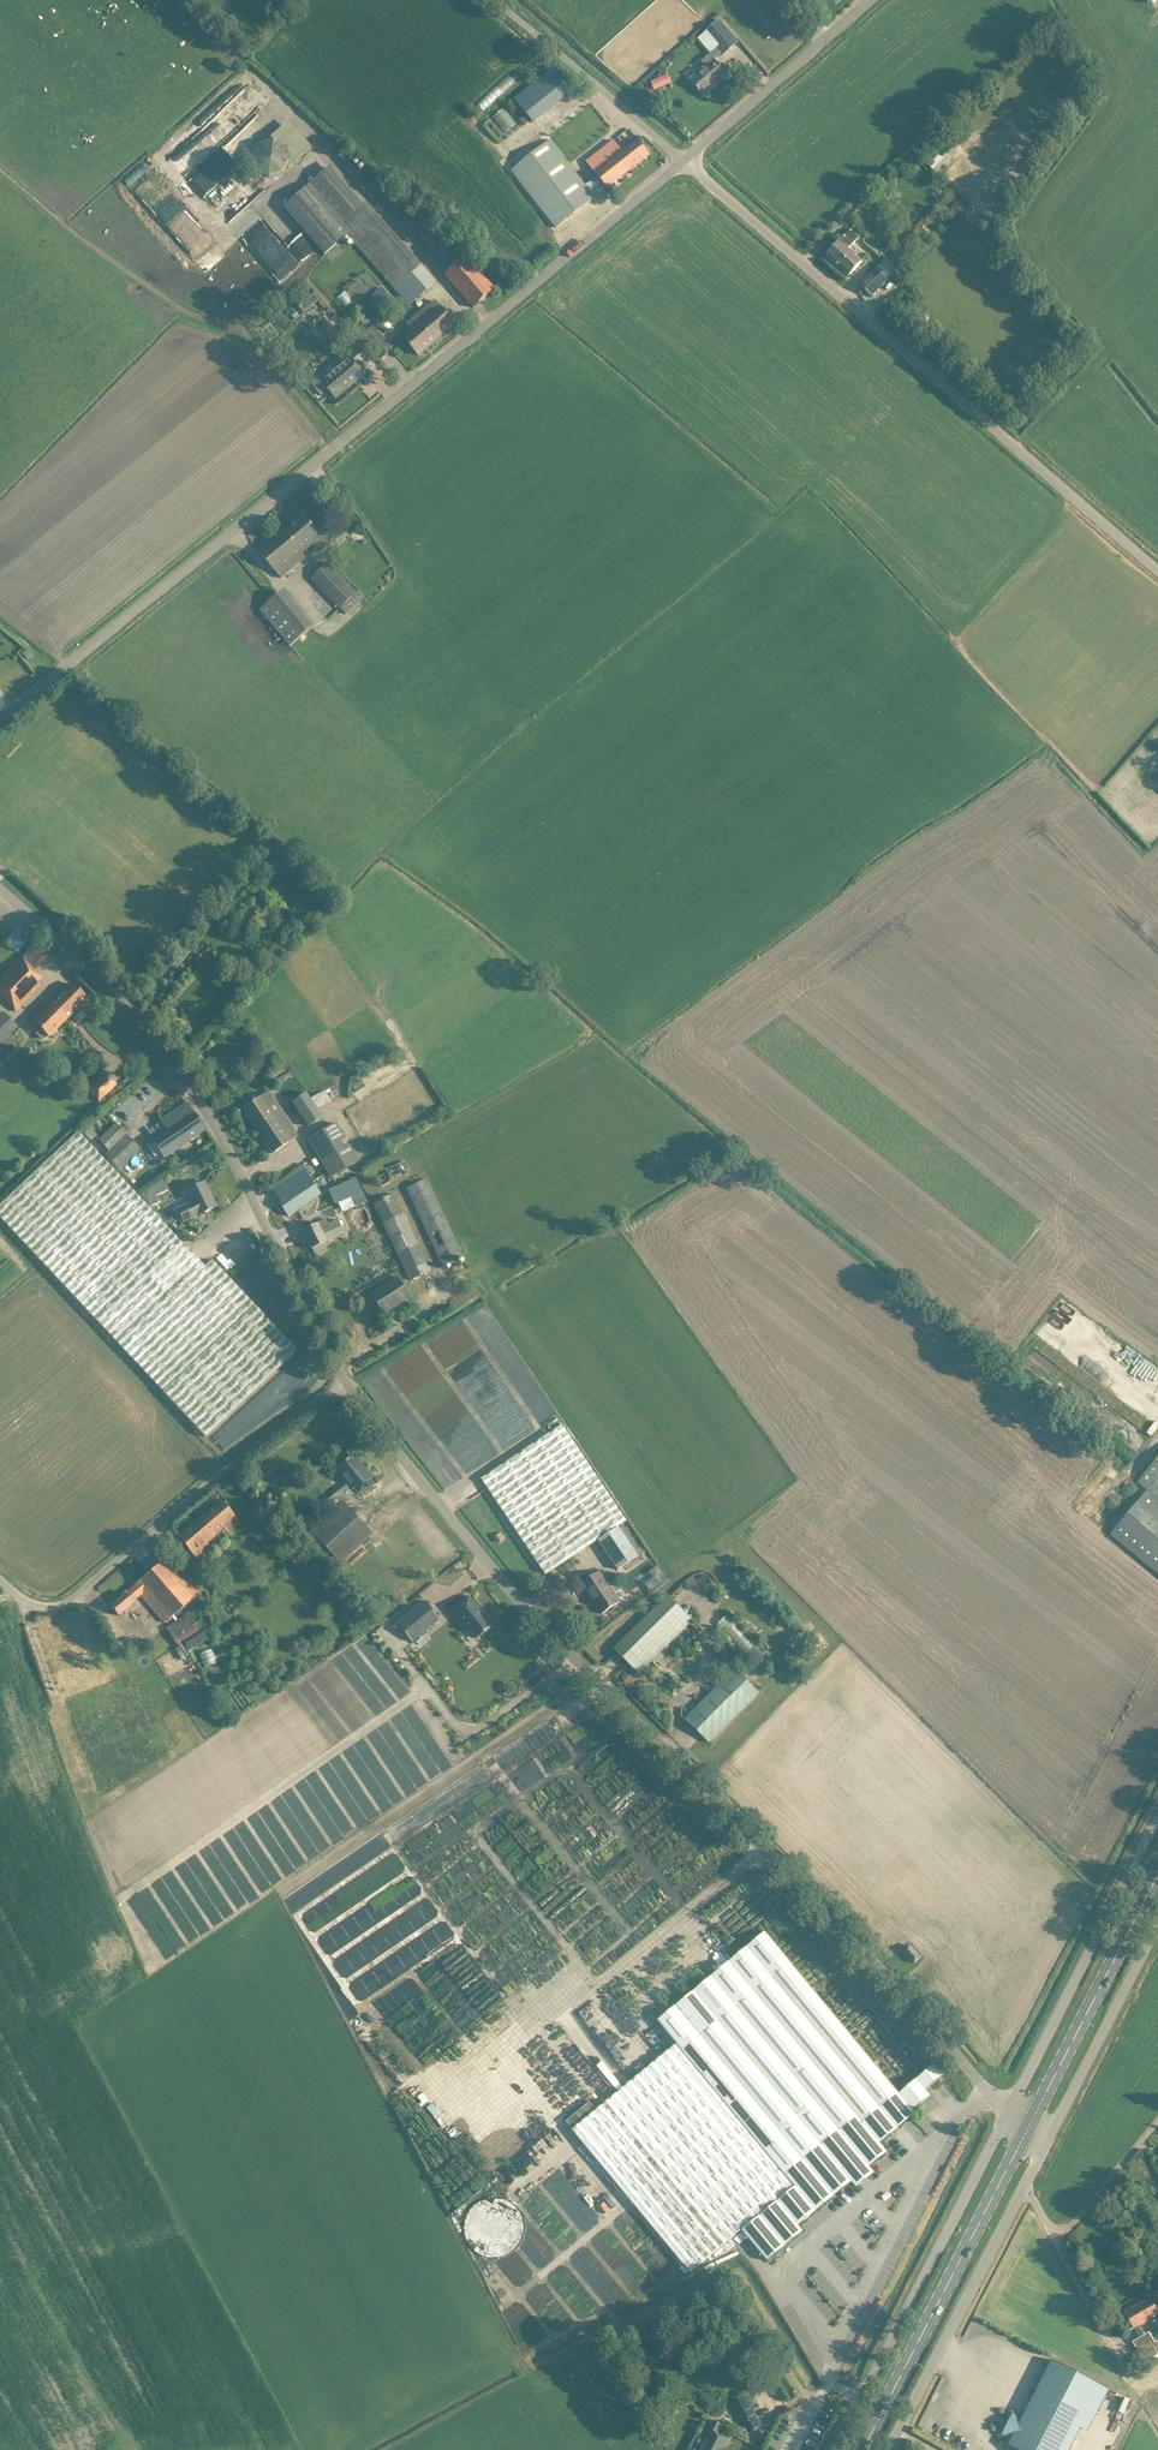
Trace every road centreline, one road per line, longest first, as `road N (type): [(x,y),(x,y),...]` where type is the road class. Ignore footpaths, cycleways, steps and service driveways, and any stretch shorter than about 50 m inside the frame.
road 1 (unclassified): [(1009,2111),(833,1918),(581,1665),(345,1382)]
road 2 (unclassified): [(690,164),(0,716)]
road 3 (unclassified): [(1157,573),(993,437),(690,164)]
road 4 (unclassified): [(345,1382),(233,1159),(169,1060),(0,887)]
road 5 (unclassified): [(345,1382),(199,1490),(81,1593),(34,1603),(0,1580)]
road 6 (unclassified): [(835,2449),(1009,2111)]
road 7 (primary): [(867,2449),(1027,2132)]
road 8 (unclassified): [(1009,2111),(1157,1821)]
road 9 (unclassified): [(889,2449),(1022,2190)]
road 10 (primary): [(1027,2132),(1157,1877)]
road 11 (unclassified): [(690,164),(489,0)]
road 12 (unclassified): [(690,164),(884,0)]
road 13 (unclassified): [(1045,2145),(1157,1925)]
road 14 (unclassified): [(1022,2190),(1058,2240),(1157,2121)]

